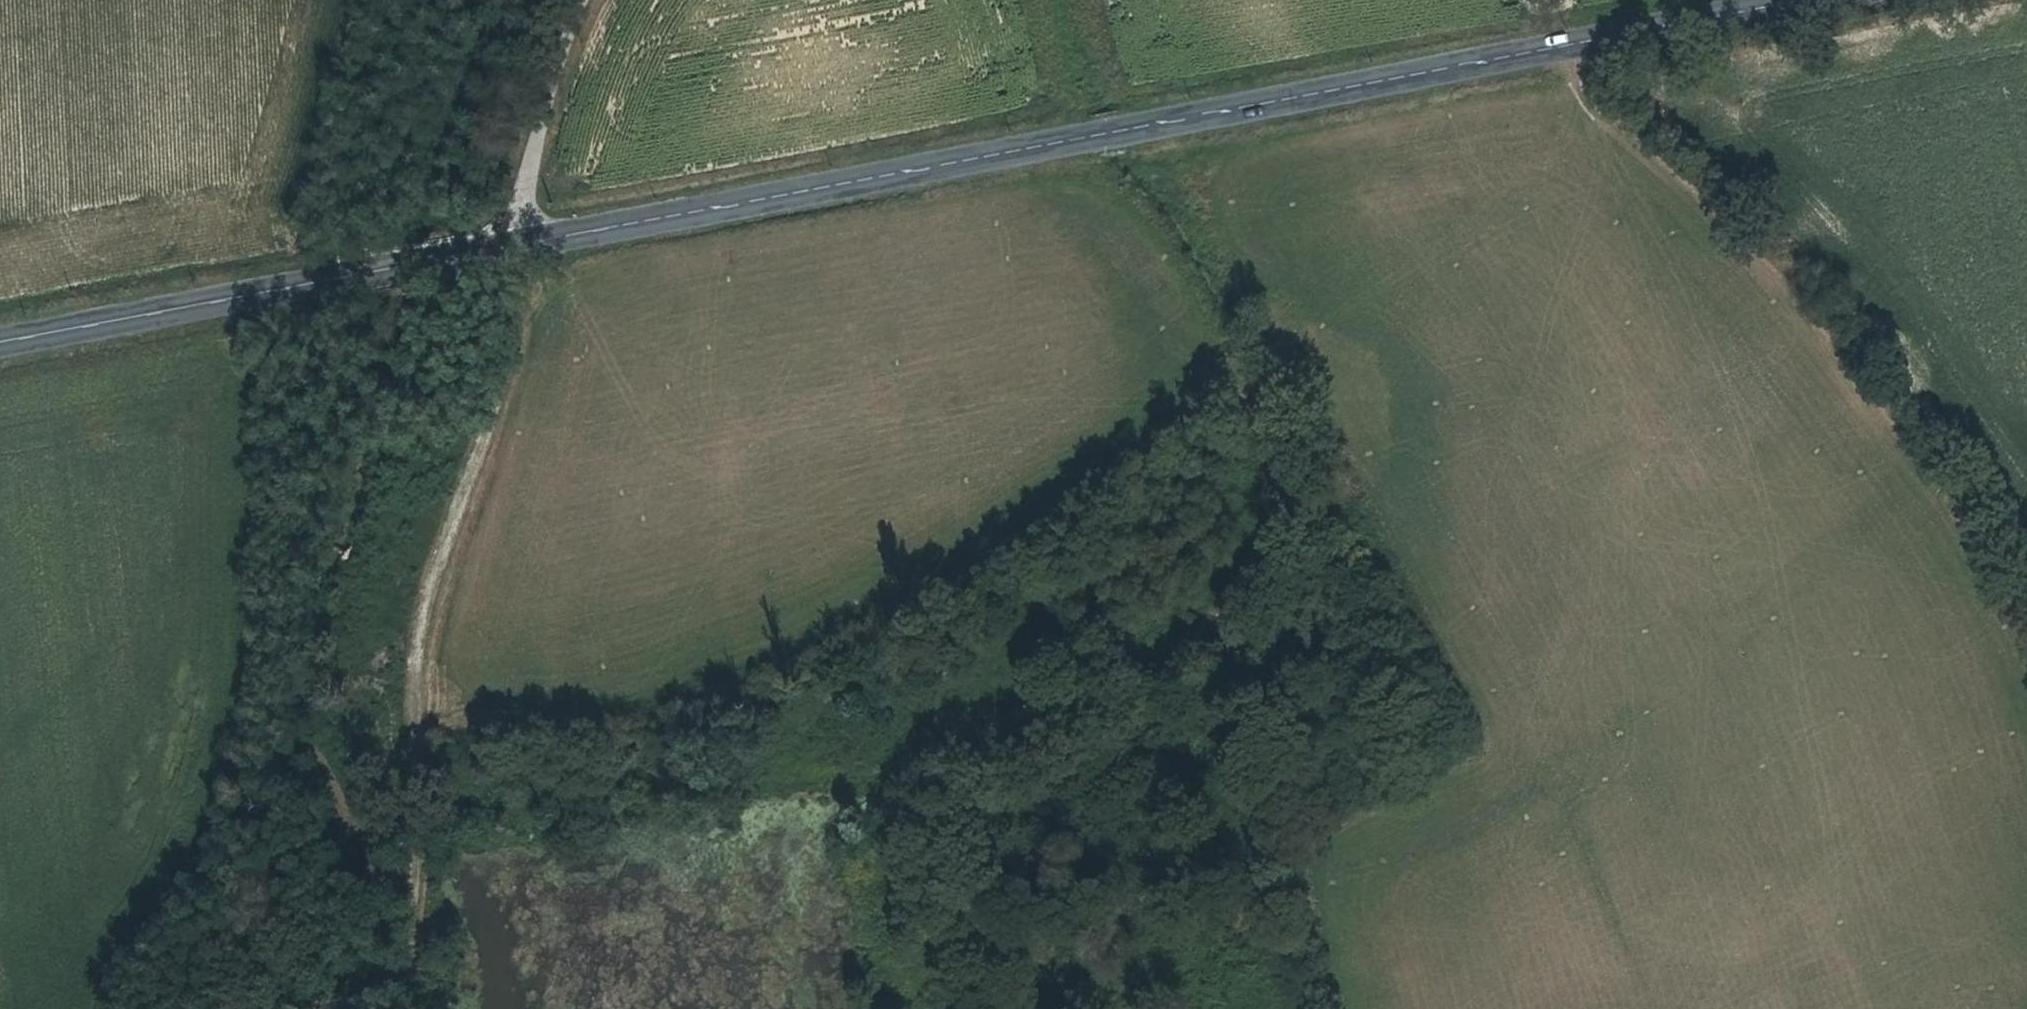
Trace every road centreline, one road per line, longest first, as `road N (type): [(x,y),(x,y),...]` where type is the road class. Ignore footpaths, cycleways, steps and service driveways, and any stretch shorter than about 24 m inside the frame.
road 1 (secondary): [(526,242),(1812,0)]
road 2 (secondary): [(0,339),(526,242)]
road 3 (unclassified): [(576,0),(552,30),(518,181),(526,242)]

